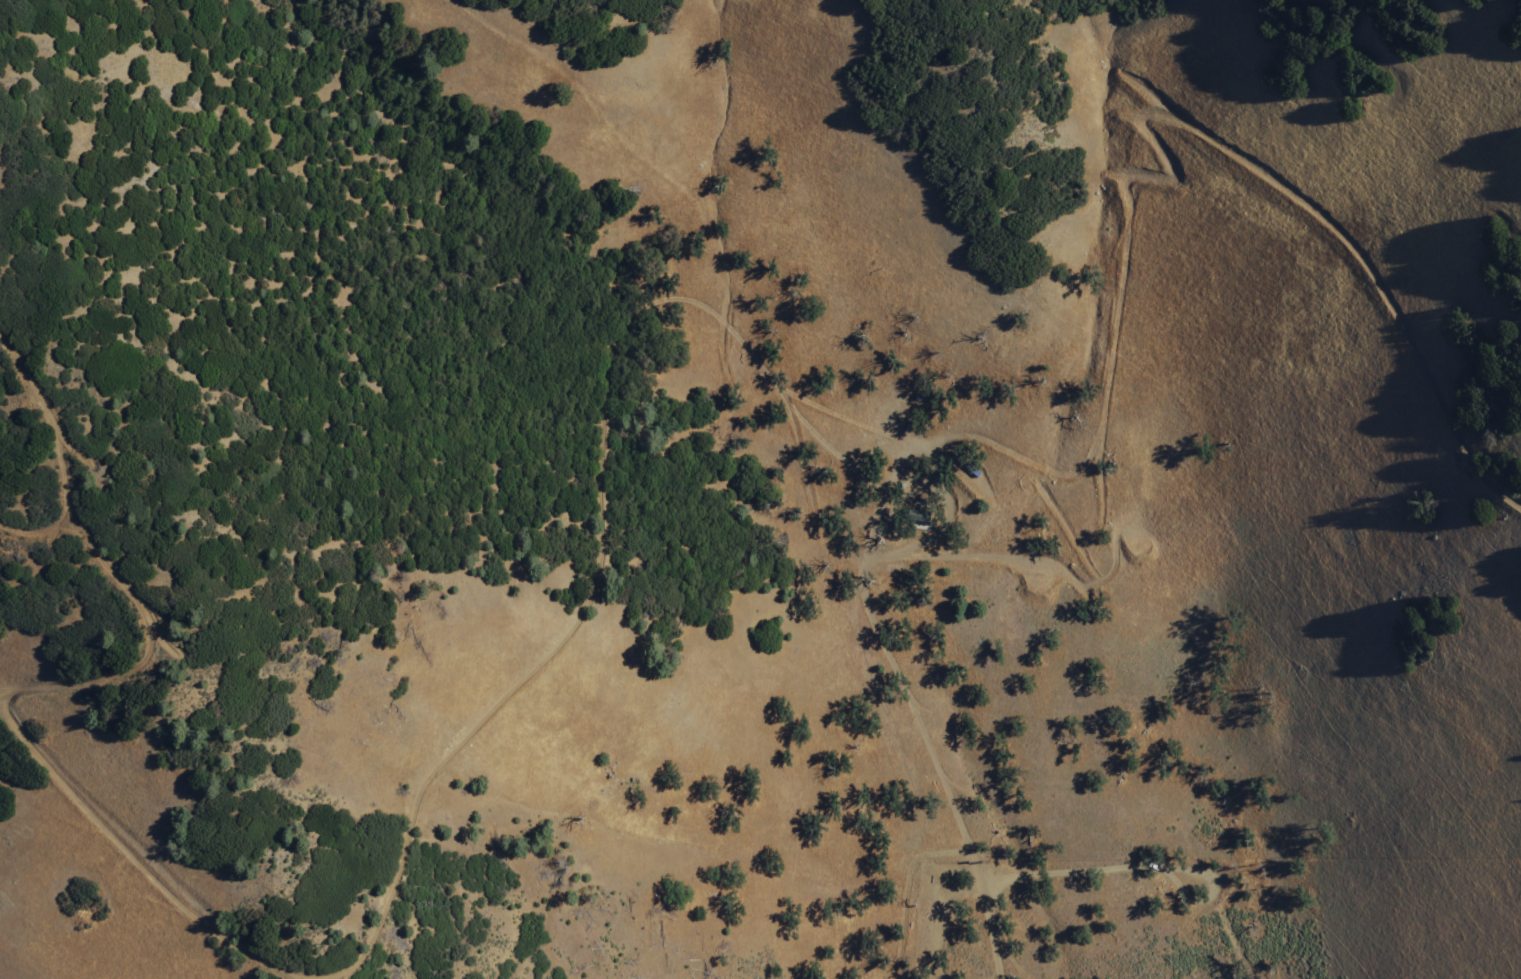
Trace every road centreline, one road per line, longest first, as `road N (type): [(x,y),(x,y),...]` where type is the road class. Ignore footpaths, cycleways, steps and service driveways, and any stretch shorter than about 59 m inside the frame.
road 1 (residential): [(923,978),(928,895),(919,816),(851,621),(853,567),(870,523)]
road 2 (residential): [(1248,978),(1208,888),(1181,866),(988,873),(928,895)]

